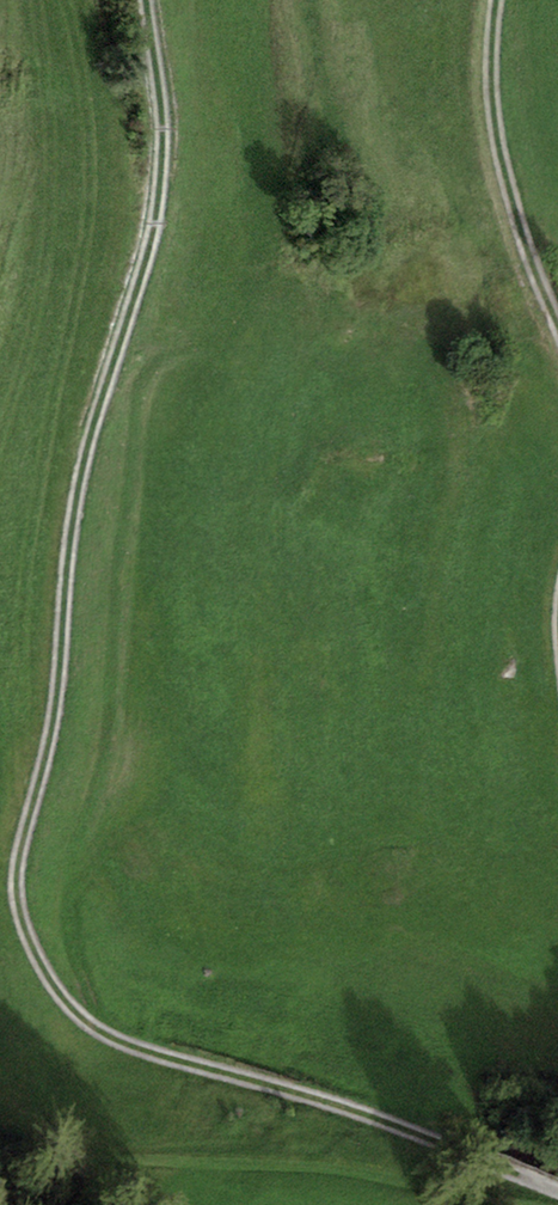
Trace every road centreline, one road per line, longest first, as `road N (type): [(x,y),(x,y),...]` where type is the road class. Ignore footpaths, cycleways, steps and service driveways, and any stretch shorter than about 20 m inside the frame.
road 1 (track): [(557,1191),(383,1118),(163,1055),(104,1029),(66,998),(35,949),(20,900),(22,840),(50,746),(72,520),(96,409),(145,266),(163,167),(150,0)]
road 2 (track): [(496,0),(490,66),(501,158),(557,317)]

